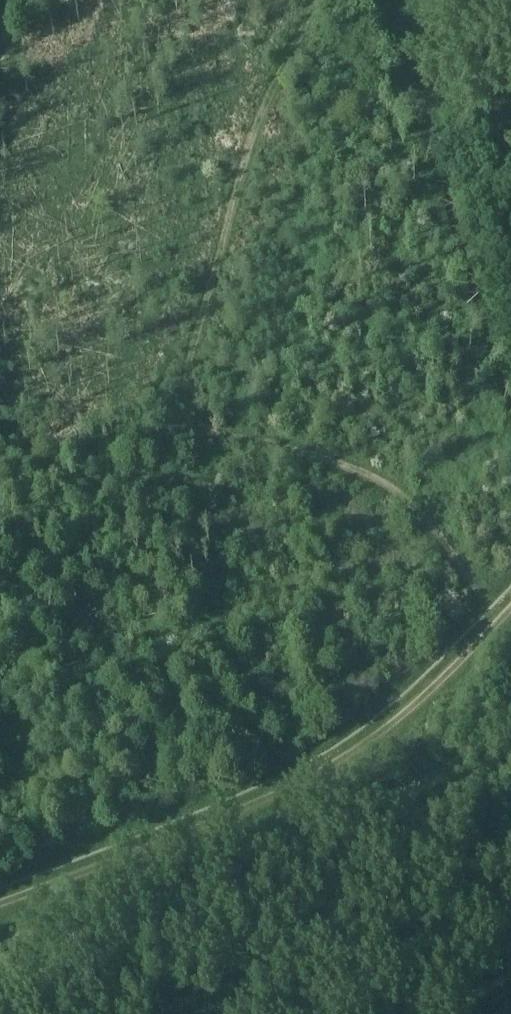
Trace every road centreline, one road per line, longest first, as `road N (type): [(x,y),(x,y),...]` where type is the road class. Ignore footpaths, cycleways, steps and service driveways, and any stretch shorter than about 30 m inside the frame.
road 1 (track): [(0,901),(269,798),(355,753),(510,608)]

